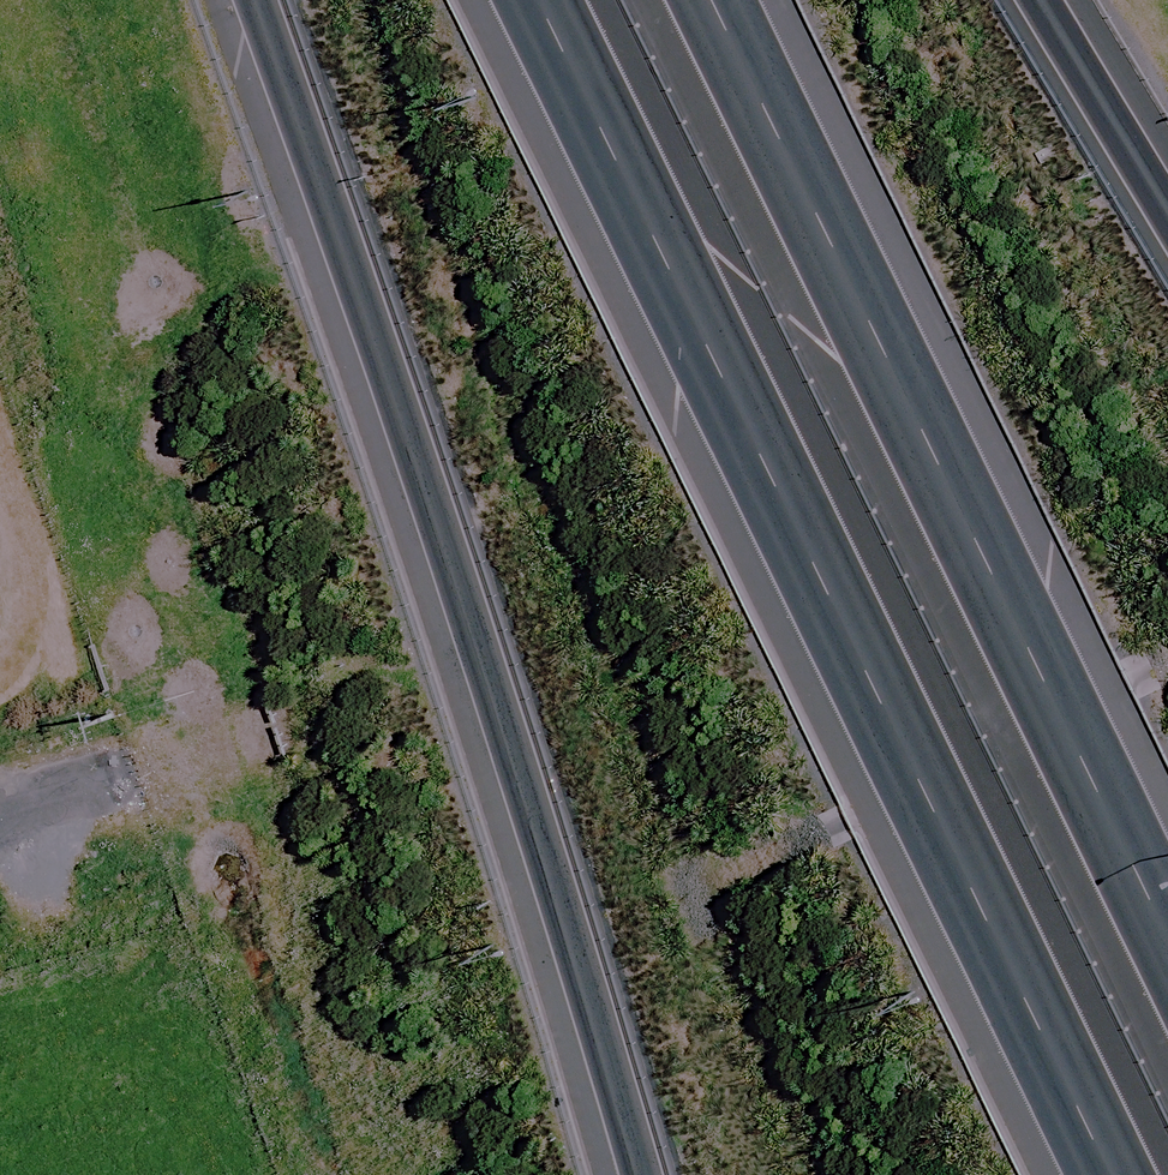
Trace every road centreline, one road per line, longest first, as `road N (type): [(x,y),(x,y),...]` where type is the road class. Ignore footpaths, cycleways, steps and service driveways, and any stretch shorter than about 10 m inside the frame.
road 1 (motorway): [(1085,1174),(501,0)]
road 2 (motorway): [(645,1174),(487,678),(253,0)]
road 3 (motorway): [(681,0),(1167,991)]
road 4 (motorway): [(1033,0),(1167,224)]
road 5 (unclassified): [(0,821),(139,781)]

